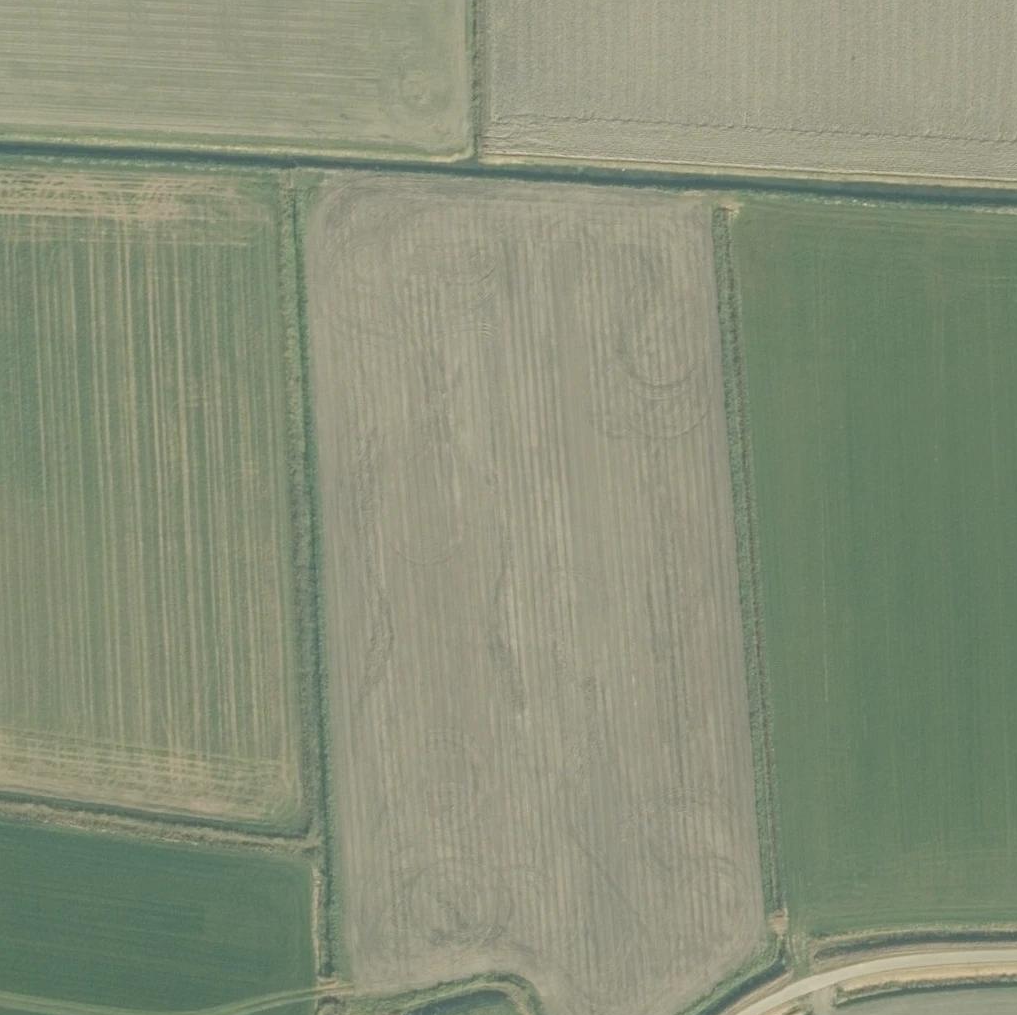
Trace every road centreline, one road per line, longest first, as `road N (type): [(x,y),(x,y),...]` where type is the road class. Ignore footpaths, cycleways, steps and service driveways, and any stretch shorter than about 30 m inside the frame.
road 1 (unclassified): [(743,1014),(804,984),(867,968),(1016,955)]

